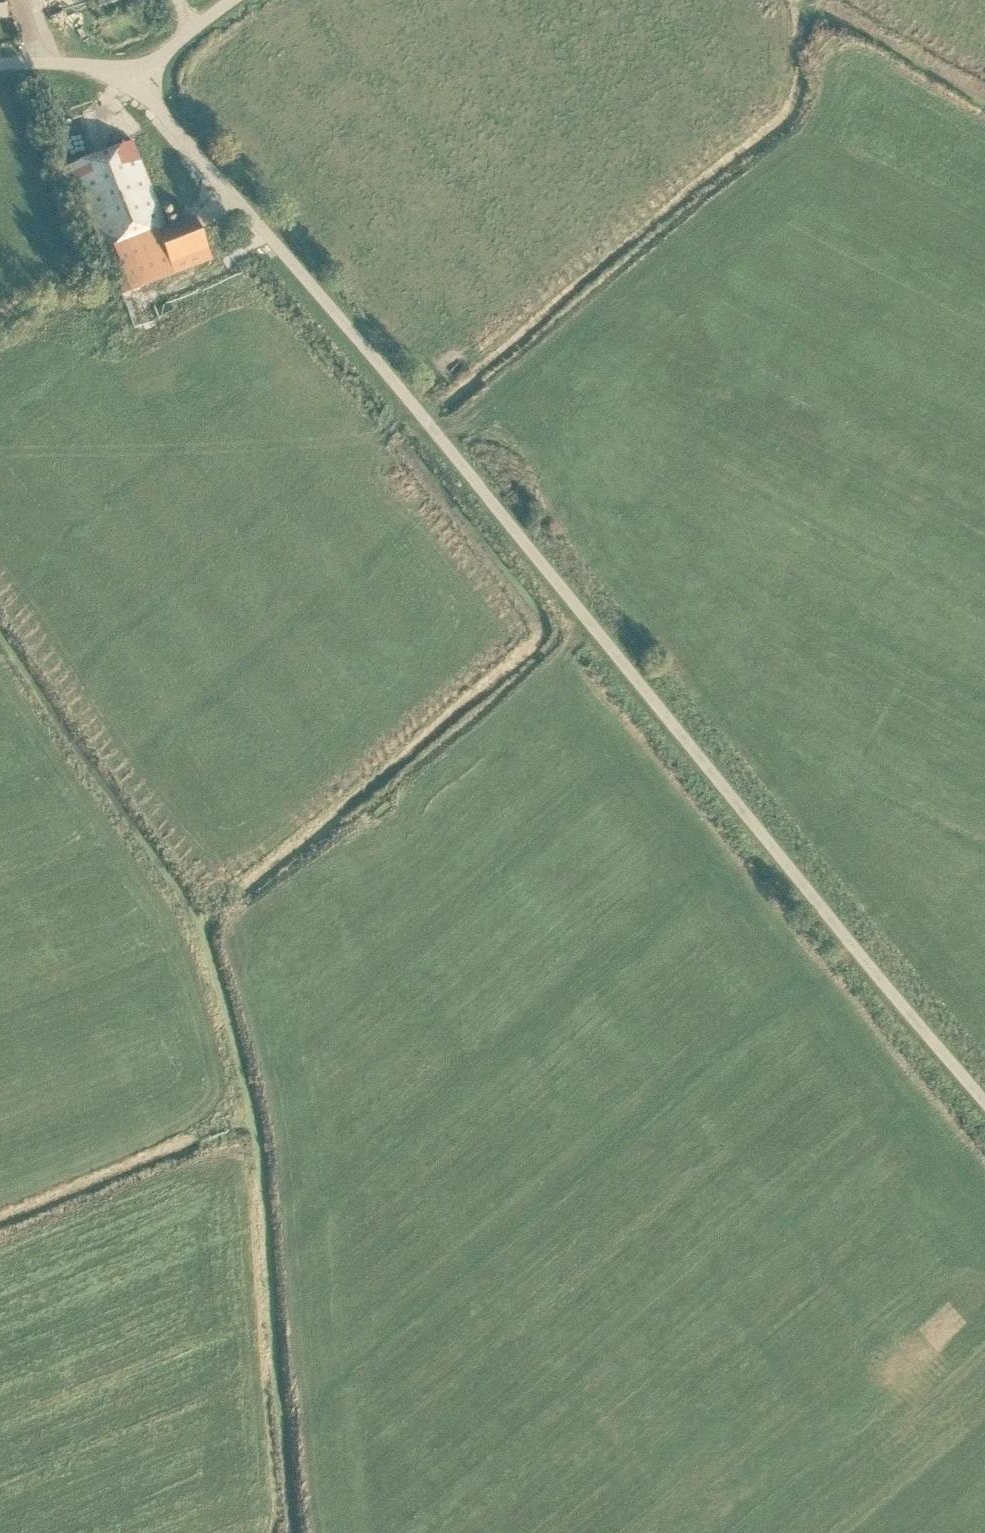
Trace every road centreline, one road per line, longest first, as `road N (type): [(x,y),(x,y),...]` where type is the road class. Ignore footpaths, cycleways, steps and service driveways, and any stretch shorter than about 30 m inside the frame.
road 1 (residential): [(40,62),(135,67),(236,0)]

